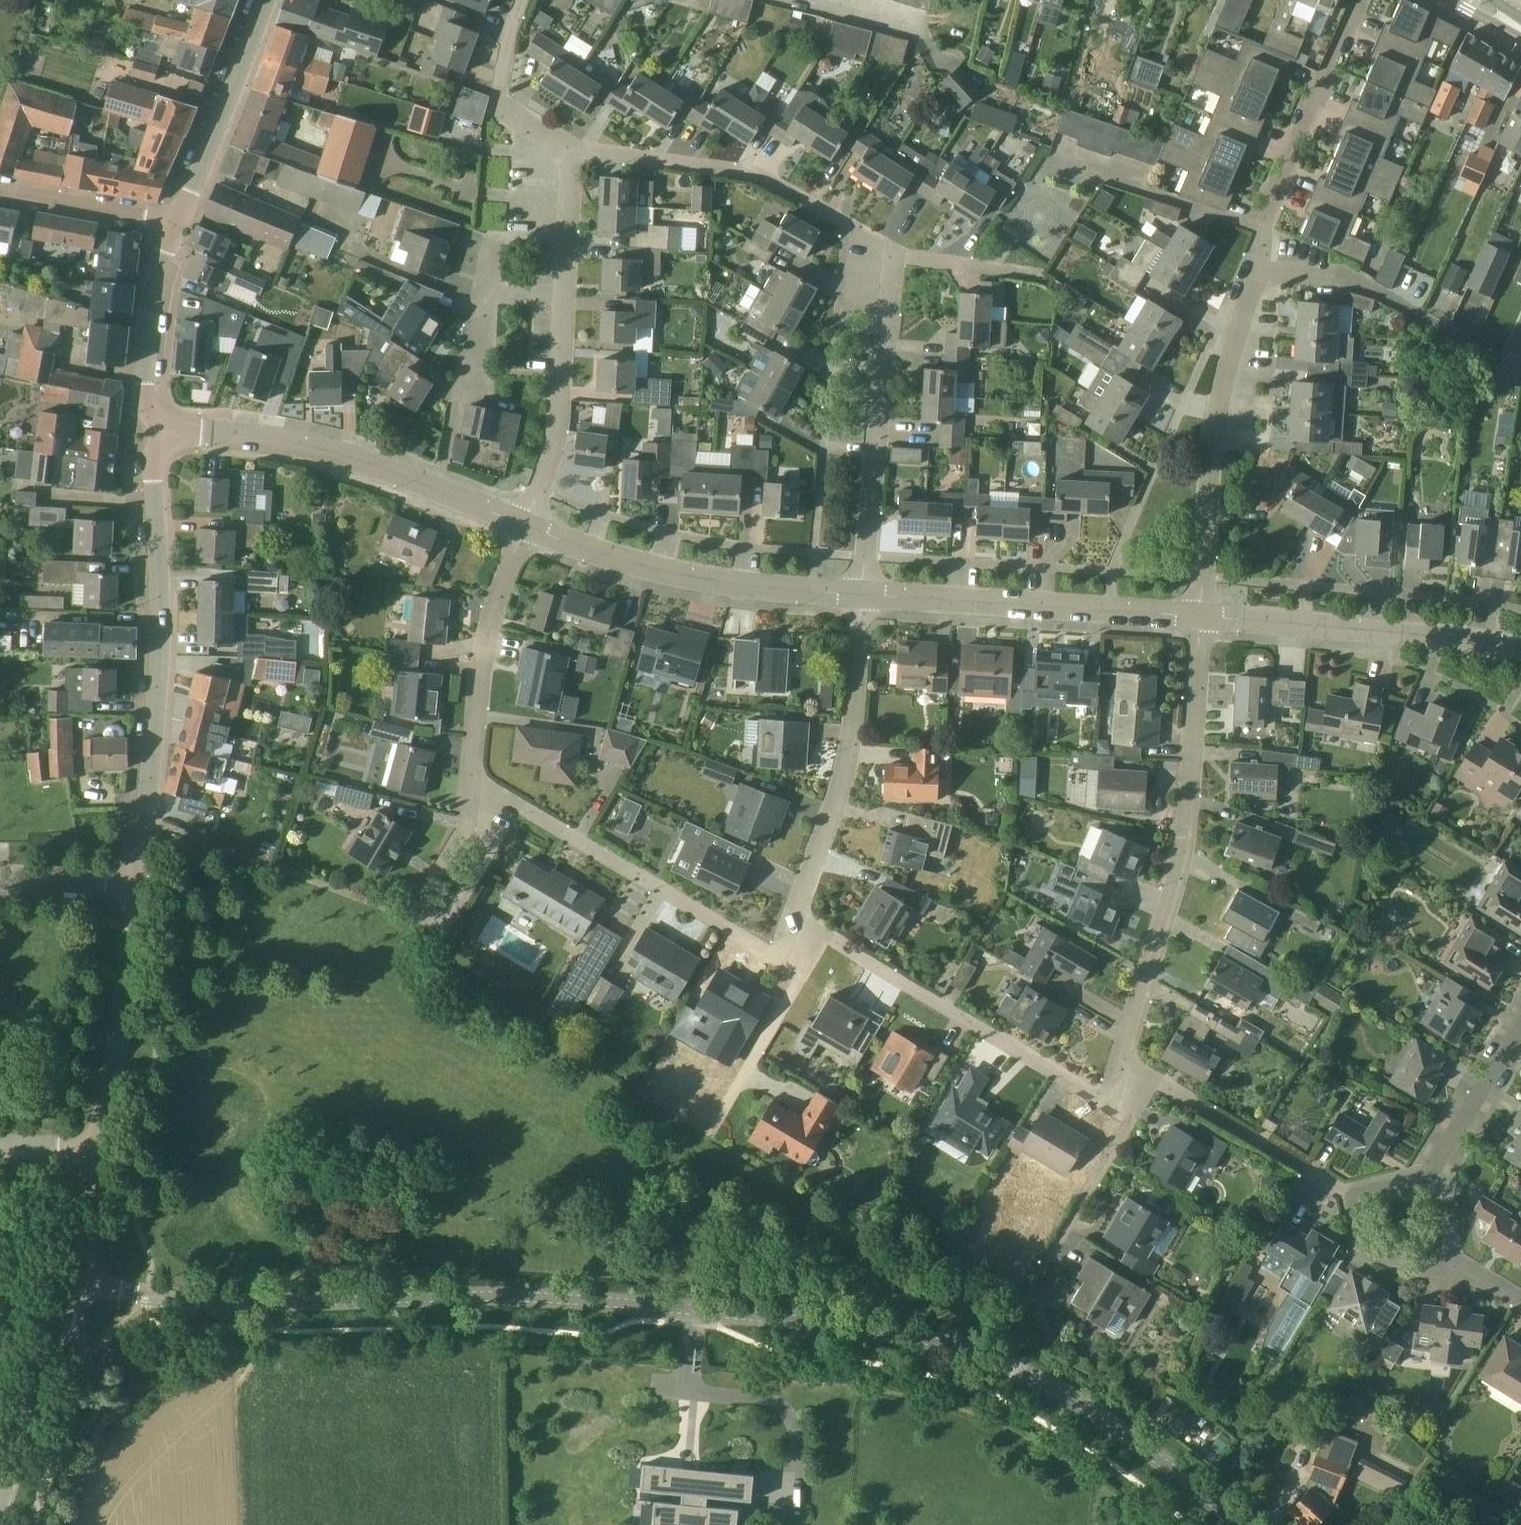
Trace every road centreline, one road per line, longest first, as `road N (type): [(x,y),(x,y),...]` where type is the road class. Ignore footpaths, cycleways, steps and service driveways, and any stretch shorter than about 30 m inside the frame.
road 1 (unclassified): [(1242,1524),(1104,1416),(992,1359),(924,1338),(613,1301),(450,1295),(252,1301),(170,1298),(86,1281)]
road 2 (residential): [(1201,617),(1182,818),(1131,1039),(1129,1087)]
road 3 (tertiary): [(131,883),(143,854),(162,665),(154,480),(165,434)]
road 4 (residential): [(1129,1087),(1096,1097),(796,923)]
road 5 (residential): [(524,525),(360,461),(281,440),(165,434)]
road 6 (residential): [(789,959),(472,774)]
road 7 (residential): [(1262,269),(1218,403),(1201,617)]
road 8 (residential): [(863,594),(664,571),(524,525)]
road 9 (residential): [(572,147),(755,172),(895,252)]
road 10 (residential): [(863,594),(895,252)]
road 11 (residential): [(1201,617),(863,594)]
road 12 (residential): [(796,923),(840,787),(863,594)]
road 13 (residential): [(1520,649),(1478,638),(1201,617)]
road 14 (tertiary): [(92,1147),(124,1013),(131,883)]
road 15 (residential): [(1354,1197),(1164,1081),(1129,1087)]
road 16 (residential): [(472,774),(467,822),(419,903),(447,921),(490,851)]
road 17 (residential): [(524,525),(490,623),(472,774)]
road 18 (residential): [(1266,229),(1361,0)]
road 19 (tertiary): [(172,225),(267,0)]
road 20 (tertiary): [(0,1502),(66,1304),(86,1281)]
road 21 (residential): [(1129,1087),(1130,1122),(1027,1298)]
road 22 (residential): [(565,296),(555,442),(524,525)]
road 23 (unclassified): [(1049,159),(1266,229)]
road 24 (tertiary): [(165,434),(144,384),(145,327),(172,225)]
road 25 (residential): [(572,147),(499,106),(522,0)]
road 26 (residential): [(1427,1179),(1520,1027)]
road 27 (unclassified): [(172,225),(0,194)]
road 28 (residential): [(726,1108),(789,959)]
road 29 (residential): [(895,252),(1041,274)]
road 30 (residential): [(1450,1254),(1410,1266),(1363,1237),(1354,1197)]
road 31 (tertiary): [(86,1281),(92,1147)]
road 32 (residential): [(131,883),(0,880)]
road 33 (residential): [(482,292),(493,239),(568,242)]

